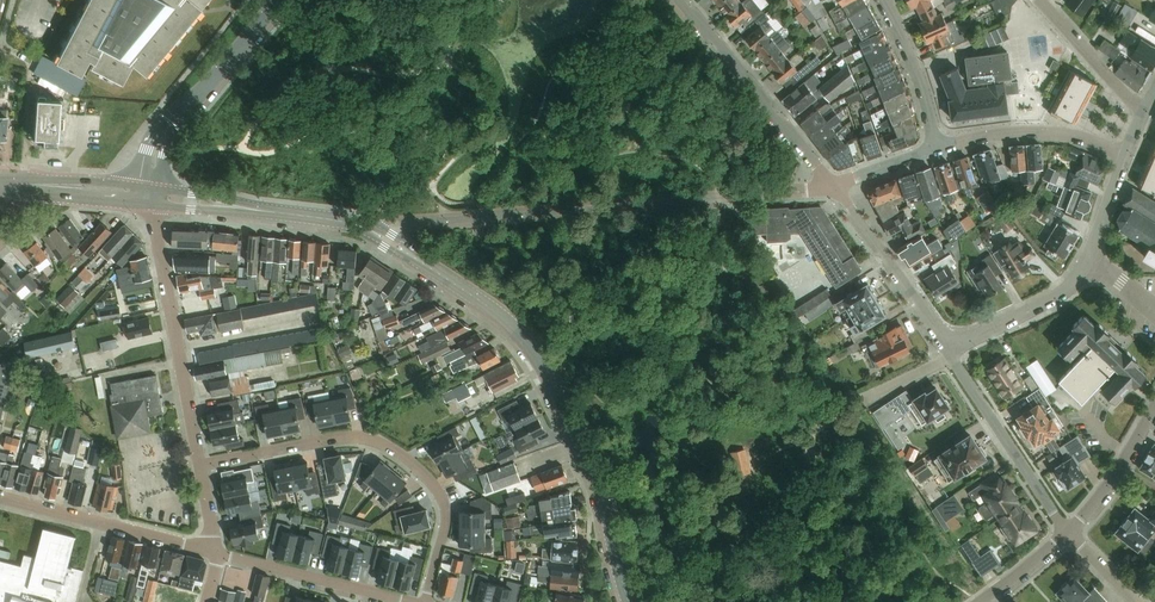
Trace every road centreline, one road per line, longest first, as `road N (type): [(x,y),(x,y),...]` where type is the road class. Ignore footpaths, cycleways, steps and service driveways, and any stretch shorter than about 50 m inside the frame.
road 1 (tertiary): [(628,601),(598,476),(545,369),(502,317),(354,225),(148,194)]
road 2 (unclassified): [(200,465),(344,436),(392,448),(419,469),(445,508),(425,601)]
road 3 (unclassified): [(200,465),(148,194)]
road 4 (residential): [(834,187),(678,0)]
road 5 (residential): [(148,194),(171,124),(281,0)]
road 6 (unclassified): [(1068,533),(946,349)]
road 7 (unclassified): [(209,552),(0,497)]
road 8 (unclassified): [(946,349),(834,187)]
road 9 (residential): [(938,147),(1051,133),(1124,154)]
road 10 (unclassified): [(400,601),(218,555)]
road 11 (residential): [(946,349),(1051,300),(1089,259)]
road 12 (unclassified): [(938,147),(883,0)]
road 13 (residential): [(1142,114),(1038,0)]
road 14 (residential): [(1068,533),(1154,410)]
road 15 (tertiary): [(148,194),(16,184)]

